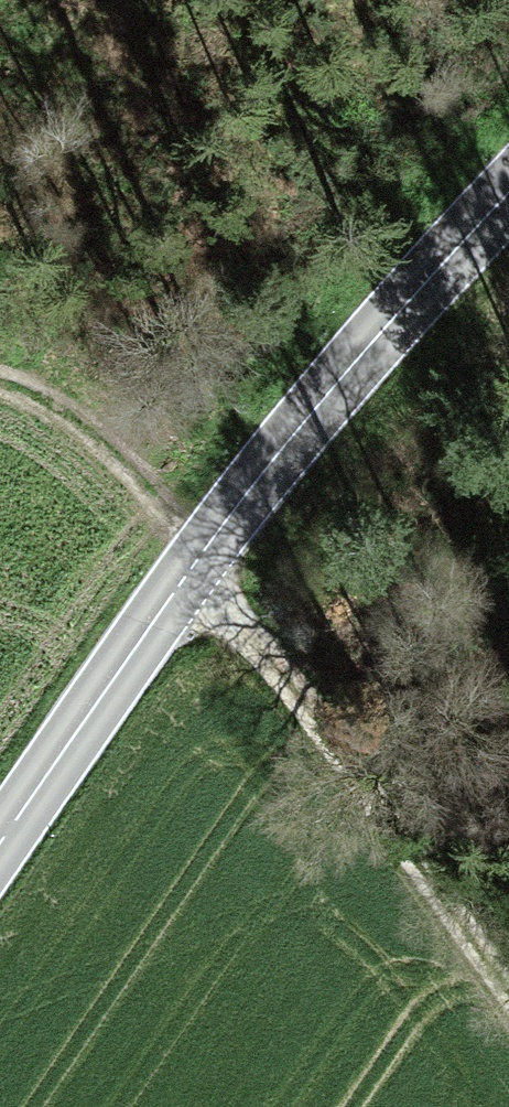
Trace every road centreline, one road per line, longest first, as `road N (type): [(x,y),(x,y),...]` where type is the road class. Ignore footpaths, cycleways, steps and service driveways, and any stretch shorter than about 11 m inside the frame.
road 1 (track): [(186,575),(310,712),(508,985)]
road 2 (secondary): [(211,541),(354,363),(508,193)]
road 3 (secondary): [(0,843),(186,575)]
road 4 (track): [(0,382),(92,432),(211,541)]

